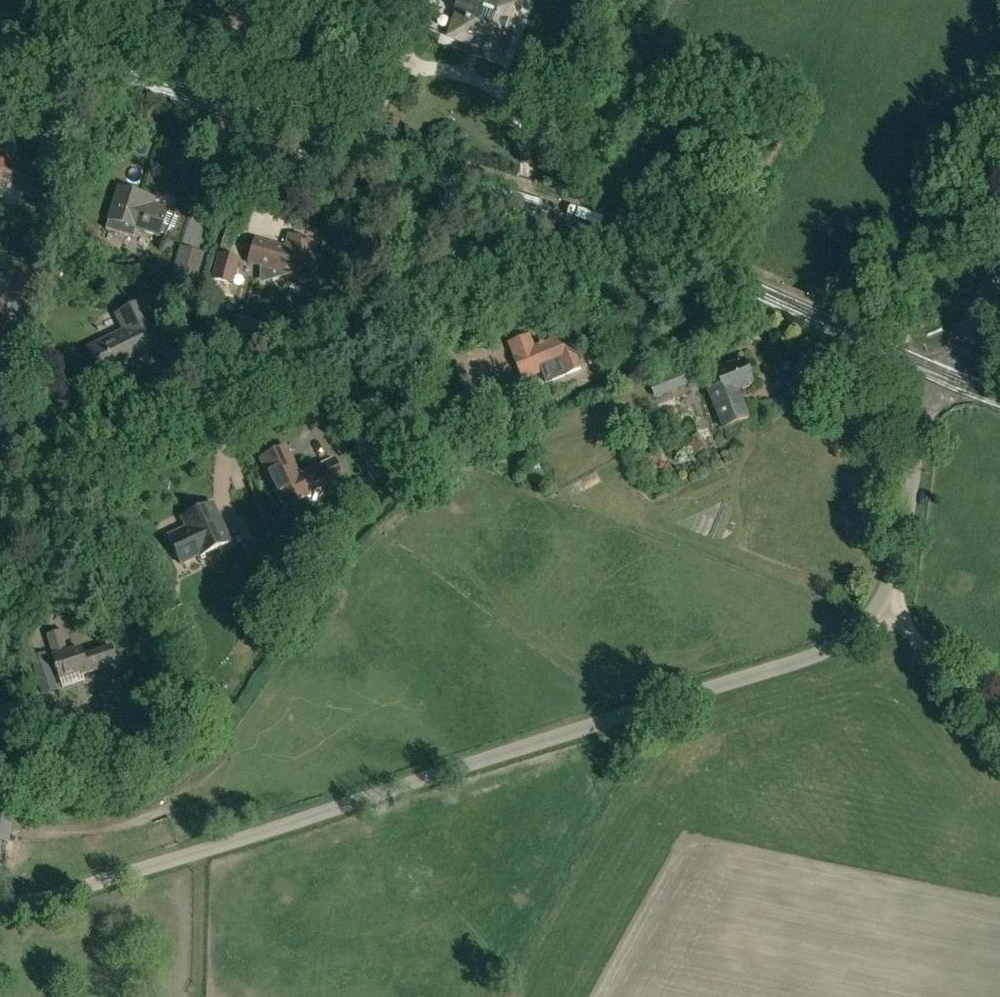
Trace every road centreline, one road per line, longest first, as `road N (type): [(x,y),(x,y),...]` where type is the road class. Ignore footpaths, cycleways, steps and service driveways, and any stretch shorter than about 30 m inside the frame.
road 1 (unclassified): [(0,915),(816,655),(879,603),(898,556),(928,370)]
road 2 (unclassified): [(0,517),(296,388),(617,228)]
road 3 (tertiary): [(617,228),(0,39)]
road 4 (tertiary): [(928,370),(617,228)]
road 5 (track): [(999,741),(879,603)]

